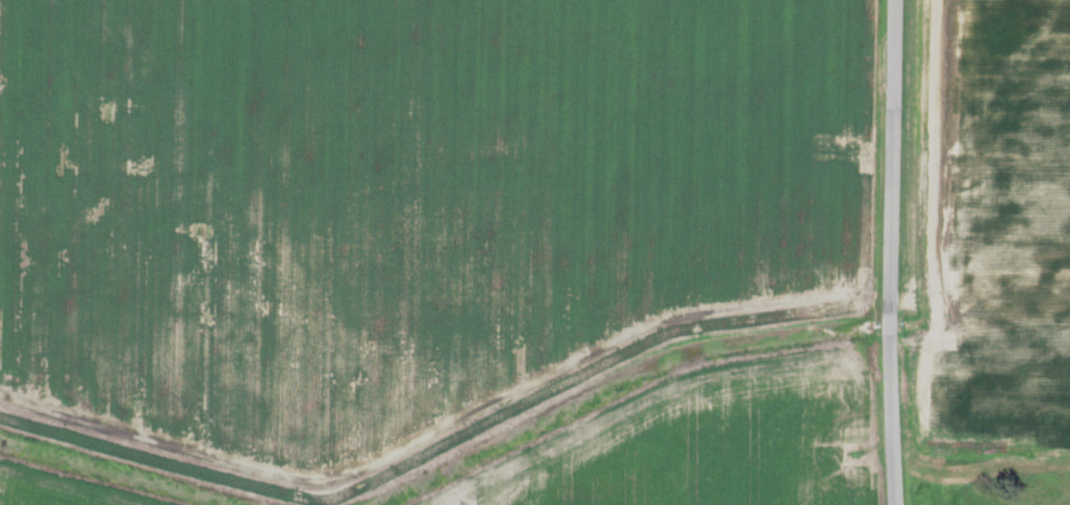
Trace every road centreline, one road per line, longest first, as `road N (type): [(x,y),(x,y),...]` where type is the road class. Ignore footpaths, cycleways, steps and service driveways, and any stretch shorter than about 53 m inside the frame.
road 1 (residential): [(902,504),(894,338),(901,0)]

